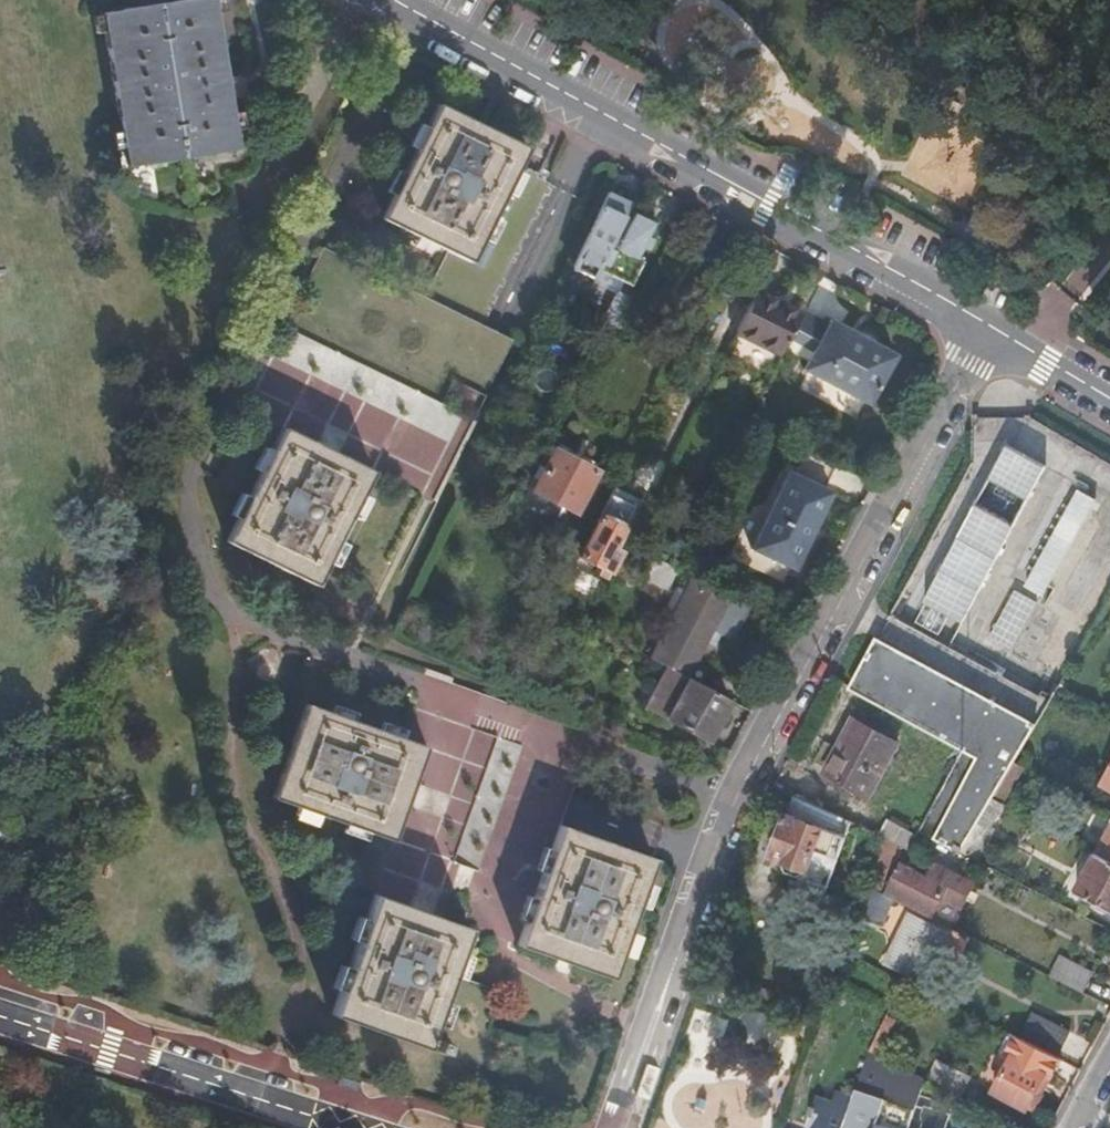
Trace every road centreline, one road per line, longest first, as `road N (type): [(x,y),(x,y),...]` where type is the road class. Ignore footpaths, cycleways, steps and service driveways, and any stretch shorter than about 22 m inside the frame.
road 1 (residential): [(615,1127),(724,813),(994,329)]
road 2 (residential): [(994,329),(382,0)]
road 3 (residential): [(0,1003),(403,1127)]
road 4 (residential): [(1109,400),(994,329)]

